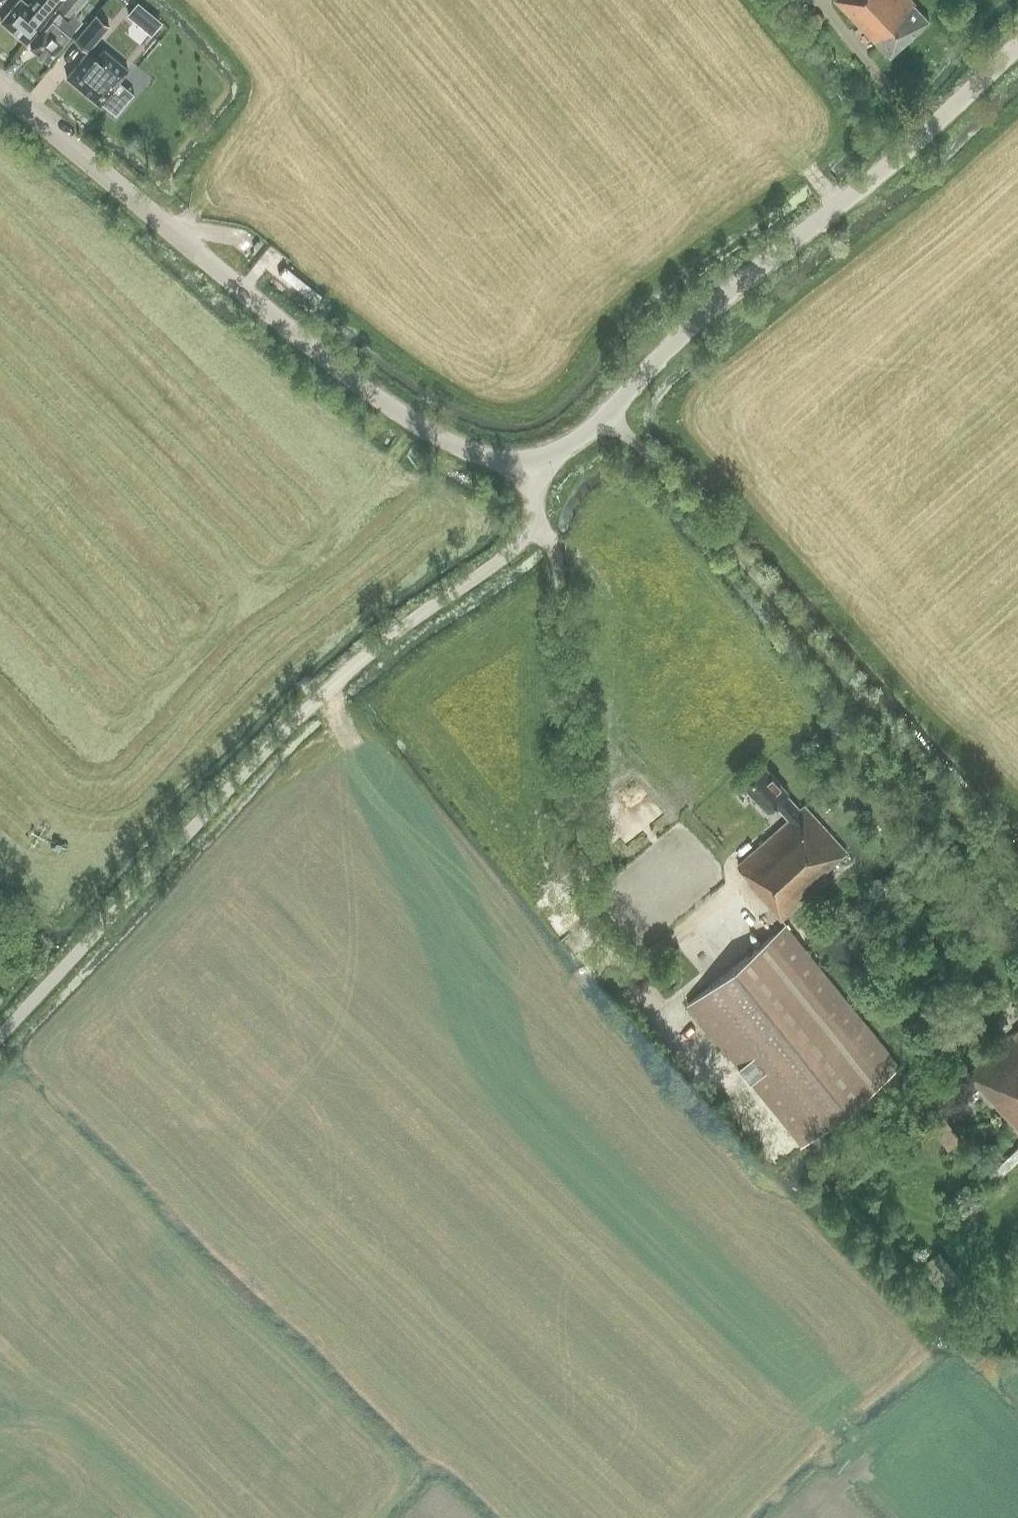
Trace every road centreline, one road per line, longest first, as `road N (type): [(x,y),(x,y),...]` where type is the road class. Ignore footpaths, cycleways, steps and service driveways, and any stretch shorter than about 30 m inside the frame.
road 1 (unclassified): [(0,1037),(318,701),(523,541),(536,500),(530,458)]
road 2 (tertiary): [(530,458),(494,458),(450,442),(384,402),(0,89)]
road 3 (tertiary): [(530,458),(580,438),(696,321),(891,163),(1017,47)]

